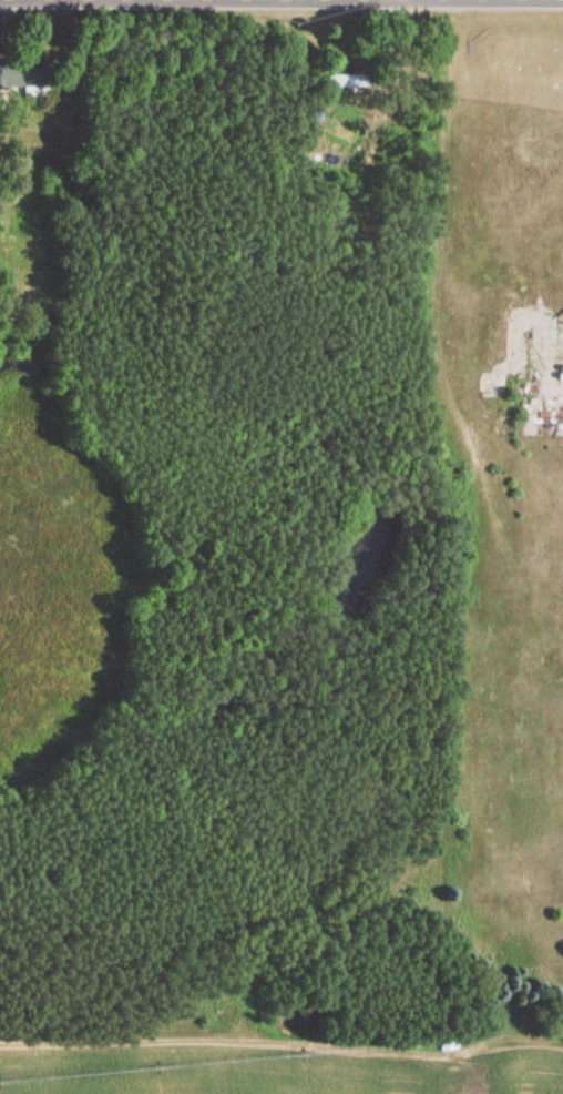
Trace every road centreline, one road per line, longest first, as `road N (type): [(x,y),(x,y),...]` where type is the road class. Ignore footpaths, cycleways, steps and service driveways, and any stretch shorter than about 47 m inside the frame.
road 1 (tertiary): [(13,0),(562,0)]

